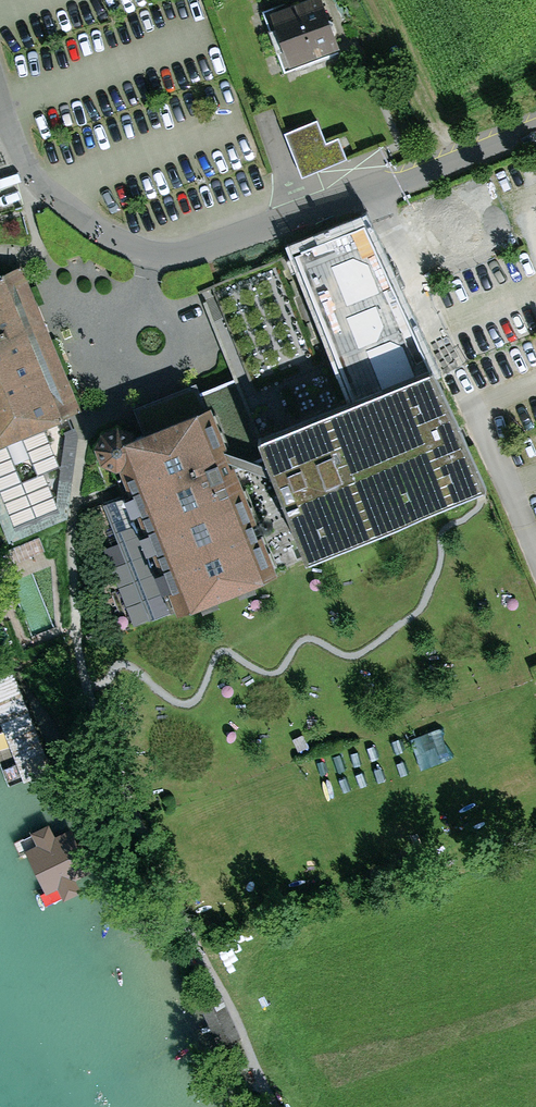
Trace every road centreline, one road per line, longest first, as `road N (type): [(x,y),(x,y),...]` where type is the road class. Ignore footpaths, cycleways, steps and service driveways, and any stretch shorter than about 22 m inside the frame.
road 1 (residential): [(535,126),(167,257),(101,234),(50,197),(0,139)]

